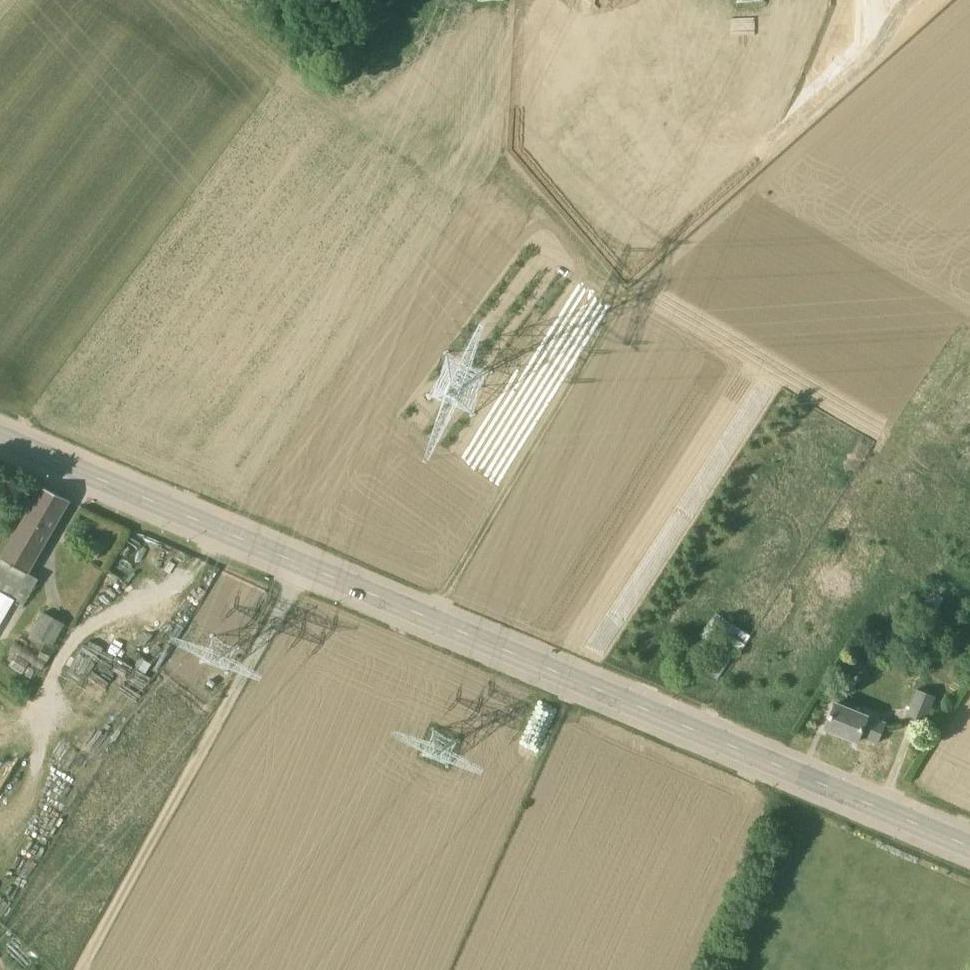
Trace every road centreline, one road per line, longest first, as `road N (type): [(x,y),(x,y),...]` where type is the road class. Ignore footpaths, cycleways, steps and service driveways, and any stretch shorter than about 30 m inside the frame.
road 1 (tertiary): [(969,848),(0,435)]
road 2 (track): [(304,566),(73,969)]

